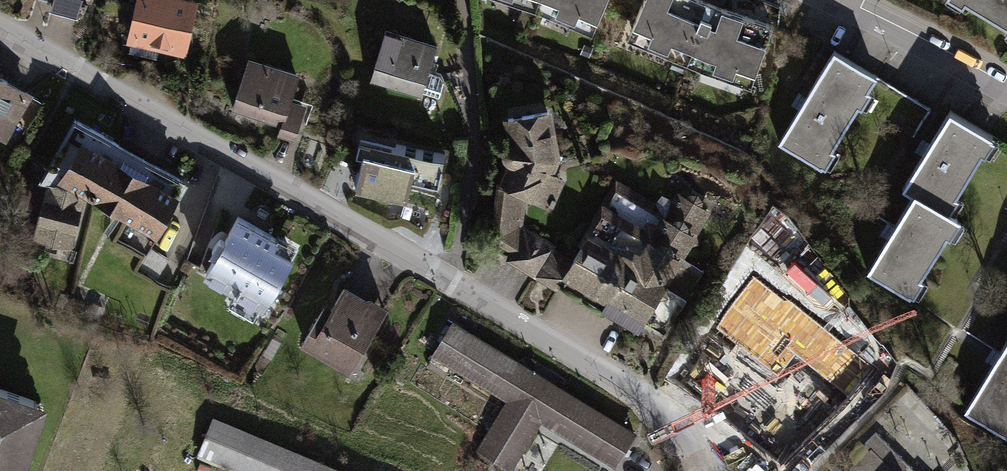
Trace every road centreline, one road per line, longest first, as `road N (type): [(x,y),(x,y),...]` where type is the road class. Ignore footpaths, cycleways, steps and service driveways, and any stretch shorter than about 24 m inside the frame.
road 1 (residential): [(705,470),(641,394),(0,25)]
road 2 (residential): [(1006,88),(834,0)]

